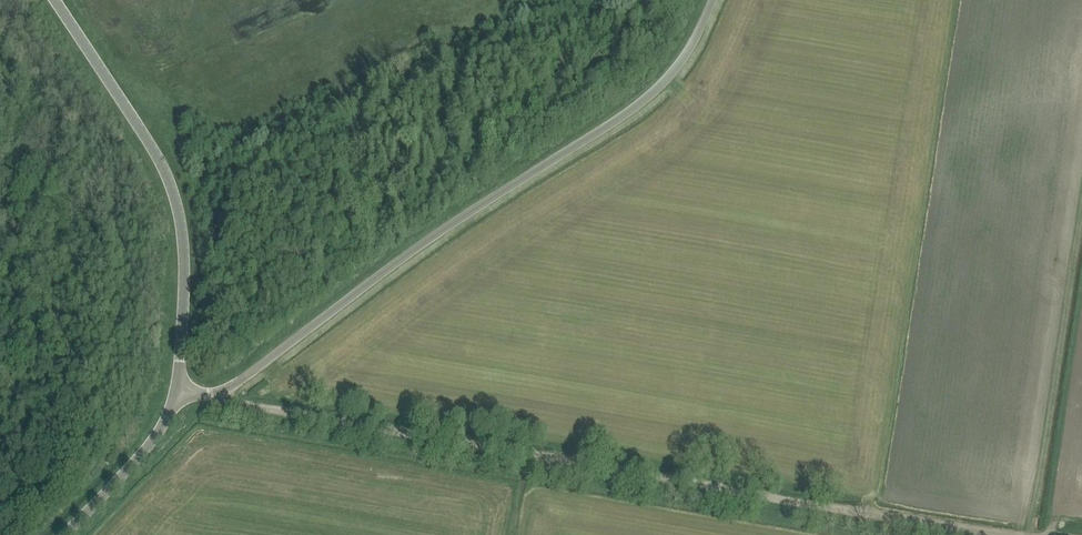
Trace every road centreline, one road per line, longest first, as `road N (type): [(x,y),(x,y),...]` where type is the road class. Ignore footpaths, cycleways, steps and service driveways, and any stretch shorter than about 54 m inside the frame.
road 1 (track): [(991,534),(260,408),(226,391)]
road 2 (unclassified): [(180,393),(226,391),(390,267),(663,87),(713,0)]
road 3 (unclassified): [(180,393),(184,277),(176,203),(158,156),(54,0)]
road 4 (track): [(1027,534),(1081,172)]
road 5 (unclassified): [(64,534),(148,449),(180,393)]

